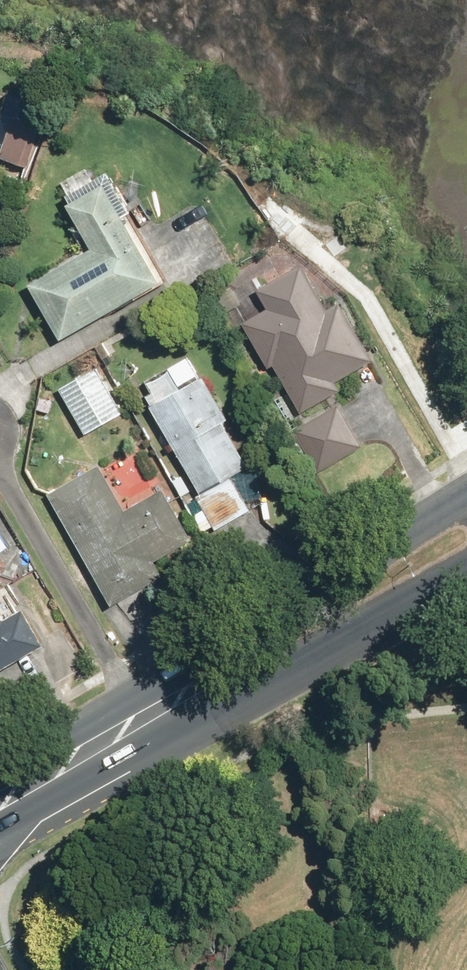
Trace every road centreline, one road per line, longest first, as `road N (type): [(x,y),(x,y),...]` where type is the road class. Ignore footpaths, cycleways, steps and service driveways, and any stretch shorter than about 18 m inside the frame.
road 1 (secondary): [(205,693),(260,621),(466,499)]
road 2 (secondary): [(466,569),(300,666),(205,693)]
road 3 (secondary): [(0,808),(205,693)]

